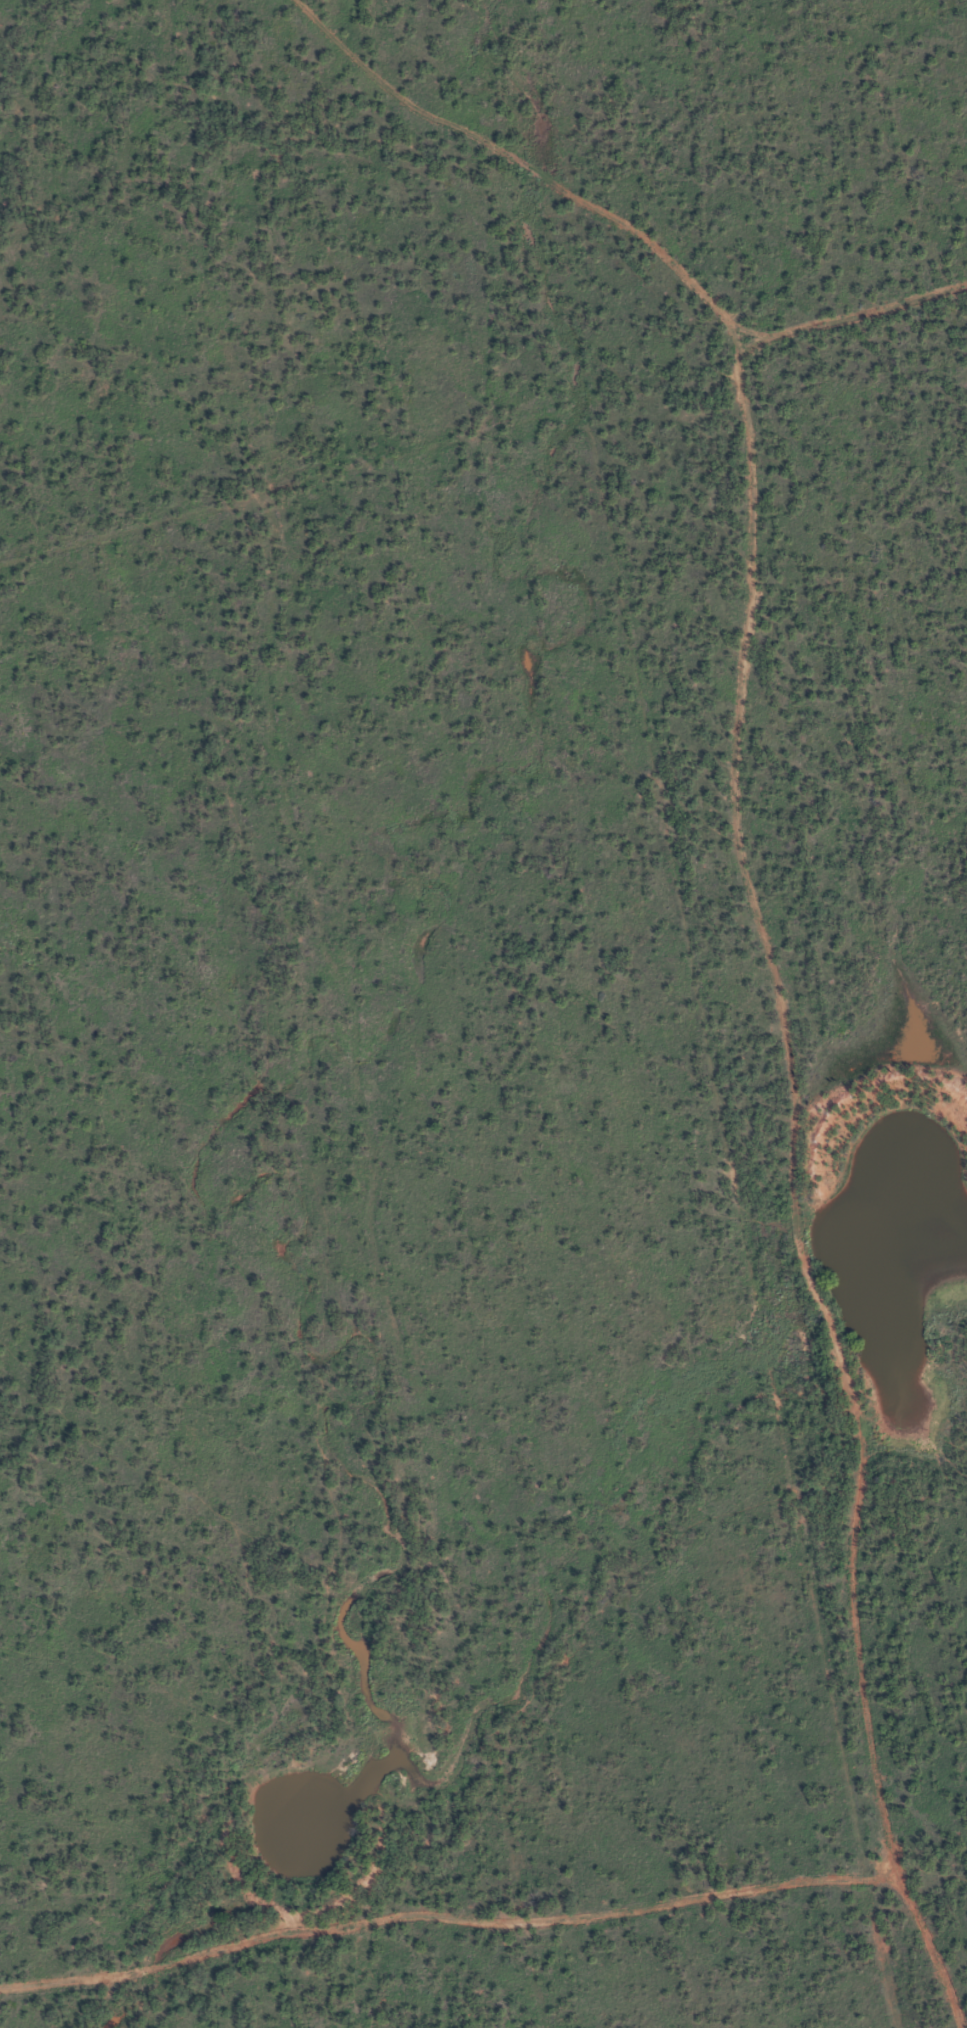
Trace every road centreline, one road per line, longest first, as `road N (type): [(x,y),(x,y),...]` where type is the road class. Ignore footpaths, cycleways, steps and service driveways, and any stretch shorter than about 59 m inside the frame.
road 1 (residential): [(955,2027),(888,1770),(880,1508),(796,1257),(779,991),(754,914),(757,606),(773,545),(775,411),(713,293),(625,220),(321,40),(276,0)]
road 2 (residential): [(906,1840),(486,1924),(403,1915)]

